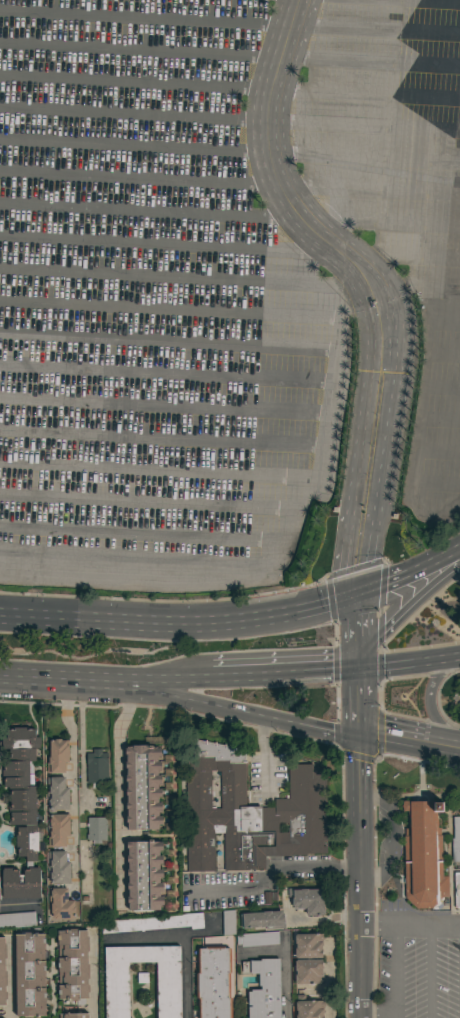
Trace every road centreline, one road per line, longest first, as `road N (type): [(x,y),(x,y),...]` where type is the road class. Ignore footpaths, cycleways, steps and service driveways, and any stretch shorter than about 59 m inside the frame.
road 1 (primary): [(358,594),(228,621),(0,614)]
road 2 (tertiary): [(356,733),(360,1017)]
road 3 (secondary): [(139,682),(278,721),(356,733)]
road 4 (primary): [(0,675),(139,682),(214,676)]
road 5 (primary): [(214,676),(356,669)]
road 6 (primary): [(433,568),(374,634),(356,669)]

